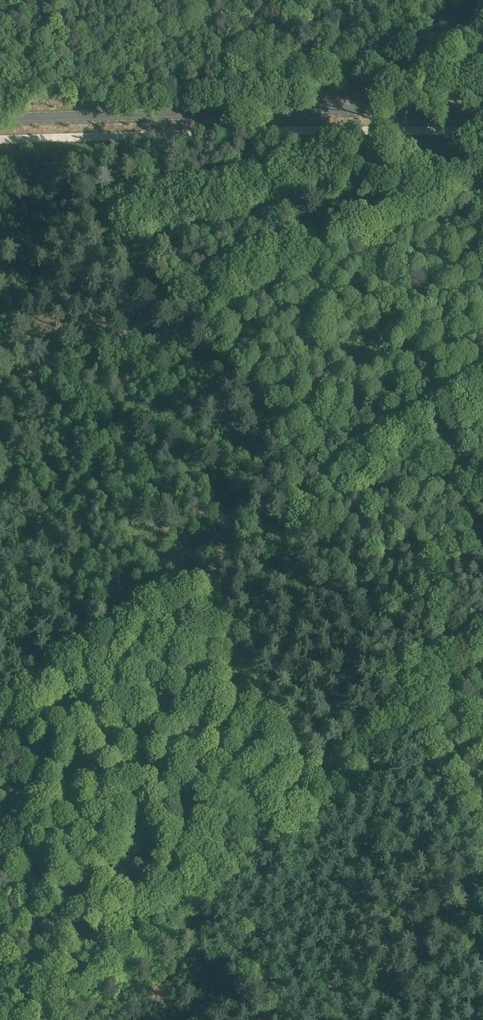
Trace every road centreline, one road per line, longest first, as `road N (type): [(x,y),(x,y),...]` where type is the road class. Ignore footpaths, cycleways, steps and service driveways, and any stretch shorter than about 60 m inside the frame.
road 1 (secondary): [(16,1019),(482,659)]
road 2 (secondary): [(482,106),(0,120)]

